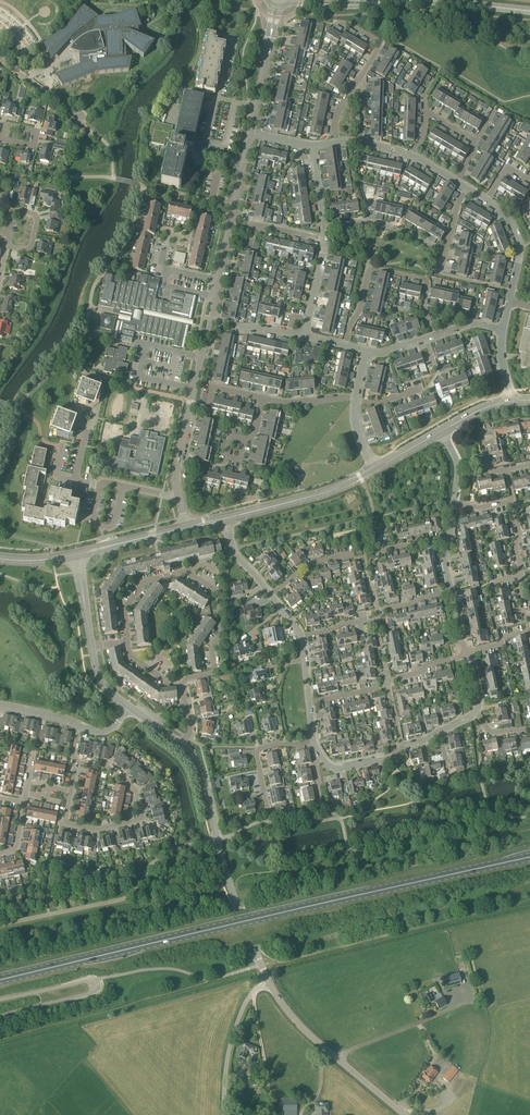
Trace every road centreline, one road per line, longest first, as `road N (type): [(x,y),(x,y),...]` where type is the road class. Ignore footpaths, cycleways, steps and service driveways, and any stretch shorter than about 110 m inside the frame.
road 1 (primary): [(0,980),(486,867)]
road 2 (residential): [(182,744),(190,731),(181,680),(214,671),(217,592),(186,572),(145,582),(125,611),(128,642)]
road 3 (unclassified): [(218,839),(163,854),(123,899),(0,925)]
road 4 (residential): [(345,346),(372,269),(427,282),(424,307),(434,336)]
road 5 (tertiary): [(405,1114),(305,1030),(269,983)]
road 6 (tertiary): [(224,519),(321,494),(374,468)]
road 7 (tertiary): [(269,983),(218,839)]
road 8 (unclassified): [(222,1114),(230,1044),(246,1002),(269,983)]
road 9 (residential): [(529,631),(511,500)]
road 10 (residential): [(440,732),(390,759),(337,769),(321,757)]
road 11 (residential): [(445,253),(374,224),(324,229)]

